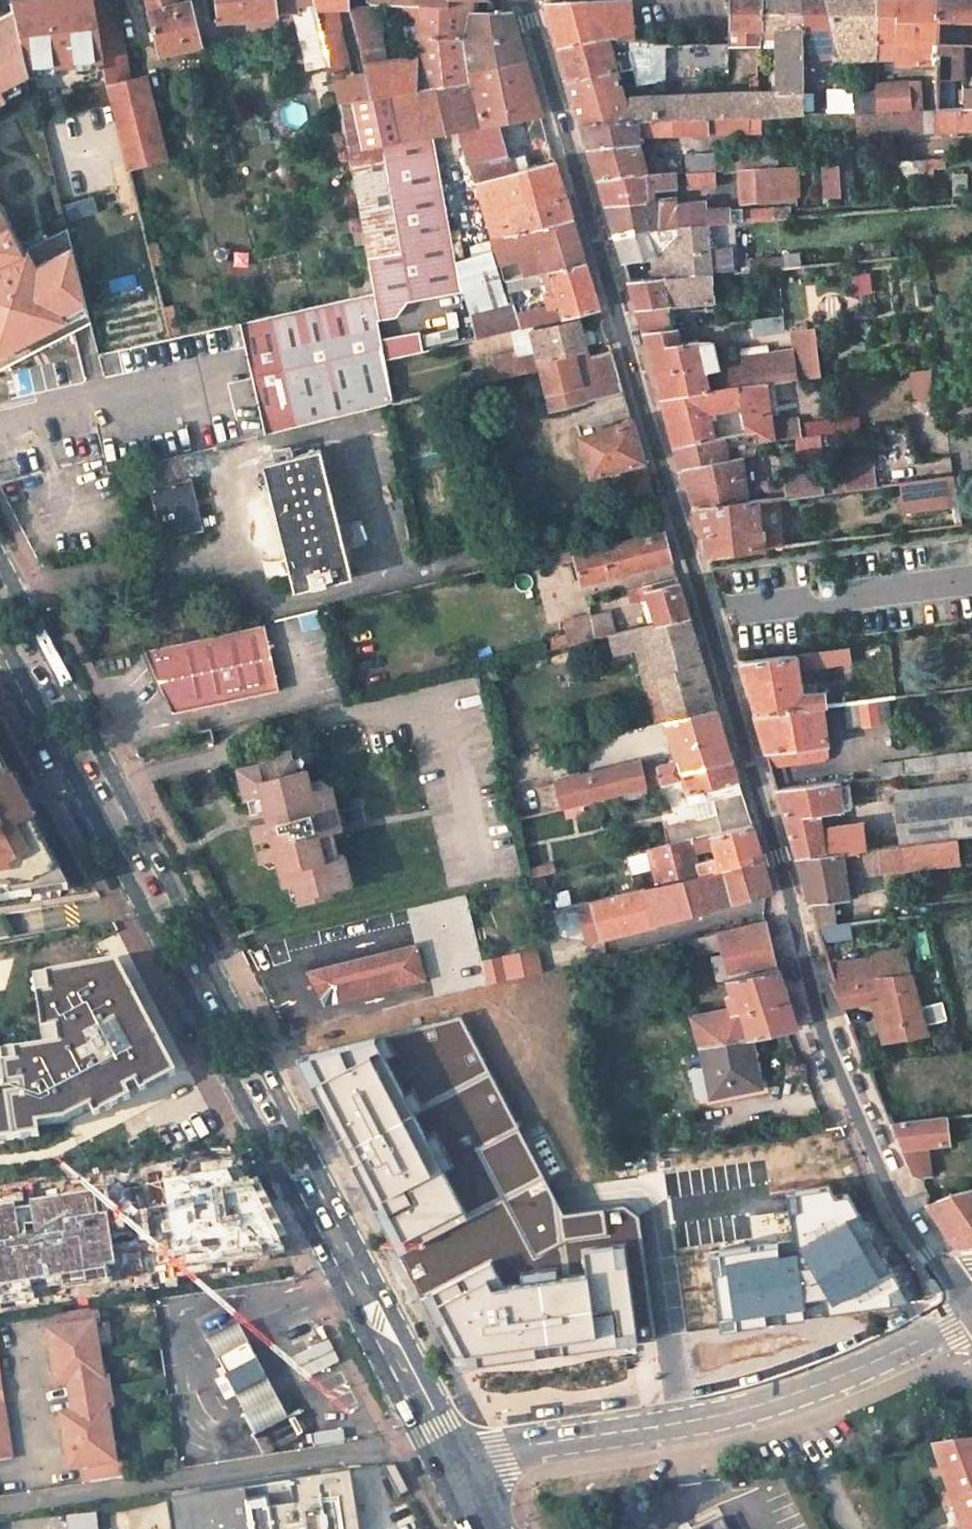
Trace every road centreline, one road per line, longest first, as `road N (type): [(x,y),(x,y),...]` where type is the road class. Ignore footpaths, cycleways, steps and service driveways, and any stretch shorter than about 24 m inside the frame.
road 1 (unclassified): [(971,1314),(902,1222),(825,1039),(519,0)]
road 2 (secondary): [(469,1453),(0,557)]
road 3 (secondary): [(0,645),(433,1463)]
road 4 (unclassified): [(971,1315),(796,1392),(715,1415),(469,1453)]
road 5 (residential): [(0,1470),(34,1464),(17,1339)]

